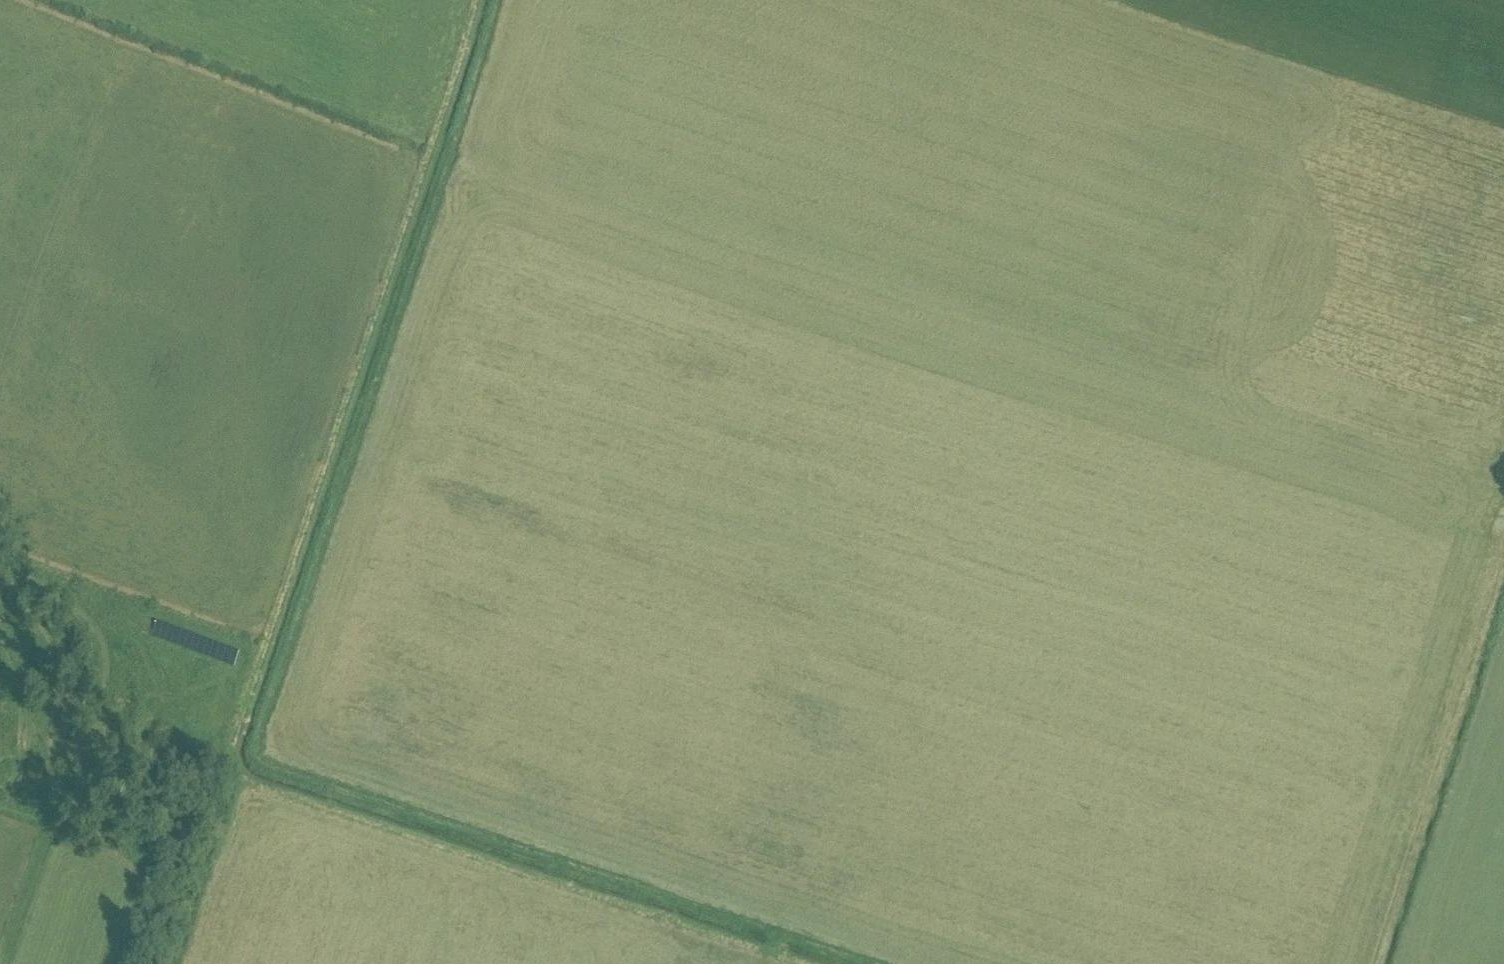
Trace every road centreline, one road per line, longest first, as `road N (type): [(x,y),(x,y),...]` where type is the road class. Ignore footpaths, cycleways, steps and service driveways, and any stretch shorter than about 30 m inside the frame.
road 1 (unclassified): [(1375,963),(1503,572)]

